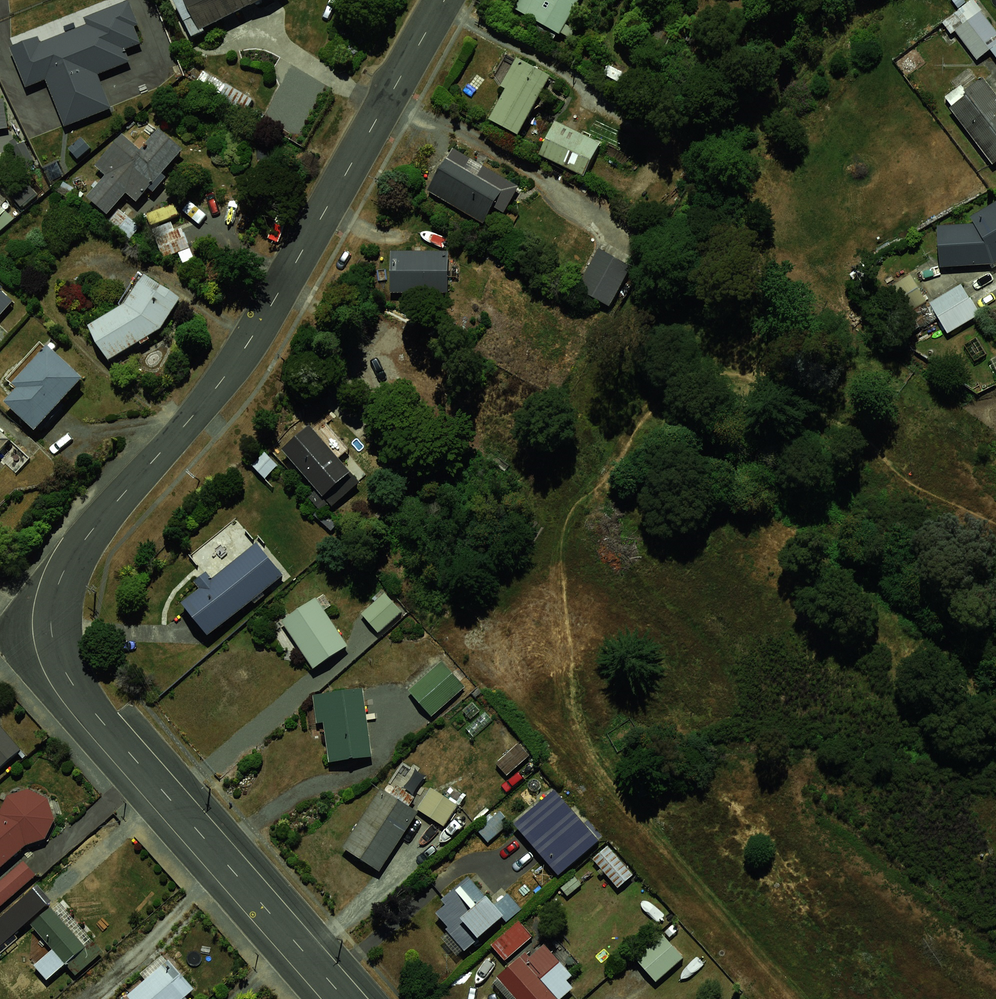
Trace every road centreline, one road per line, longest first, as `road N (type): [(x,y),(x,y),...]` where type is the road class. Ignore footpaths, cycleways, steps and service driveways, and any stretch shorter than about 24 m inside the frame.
road 1 (residential): [(444,0),(250,340),(74,554),(51,612),(61,663),(85,700),(345,998)]

